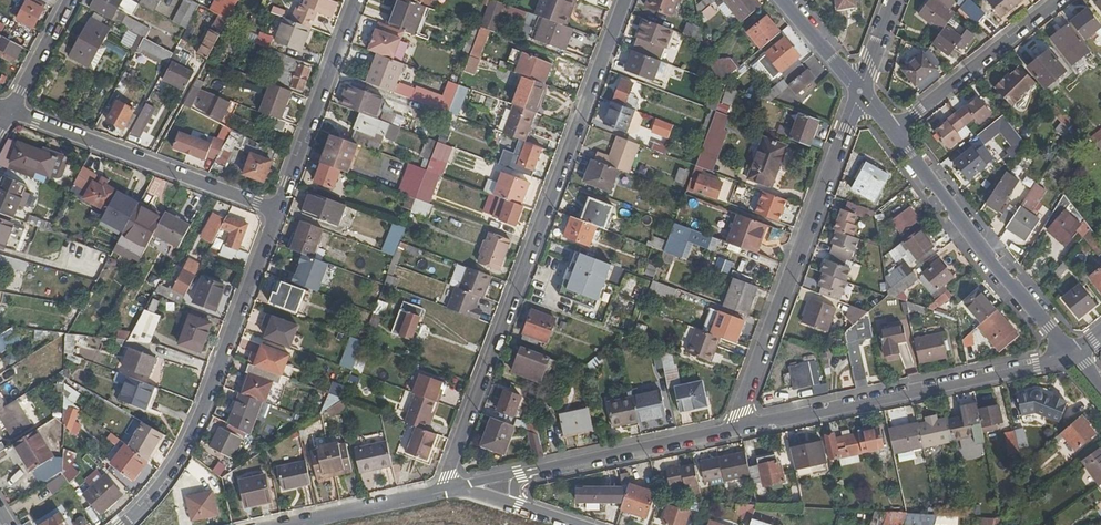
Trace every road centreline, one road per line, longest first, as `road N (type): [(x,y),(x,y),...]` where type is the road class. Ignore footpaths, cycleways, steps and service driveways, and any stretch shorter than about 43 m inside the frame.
road 1 (residential): [(625,0),(448,475),(450,489)]
road 2 (residential): [(735,429),(860,92)]
road 3 (residential): [(278,210),(205,410),(182,455),(124,524)]
road 4 (residential): [(1075,354),(735,429)]
road 5 (residential): [(894,131),(1075,354)]
road 6 (residential): [(12,109),(278,210)]
road 7 (residential): [(357,0),(278,210)]
road 8 (residential): [(735,429),(519,475)]
road 9 (residential): [(894,131),(1058,0)]
road 10 (residential): [(287,524),(450,489)]
road 11 (residential): [(71,0),(12,109)]

